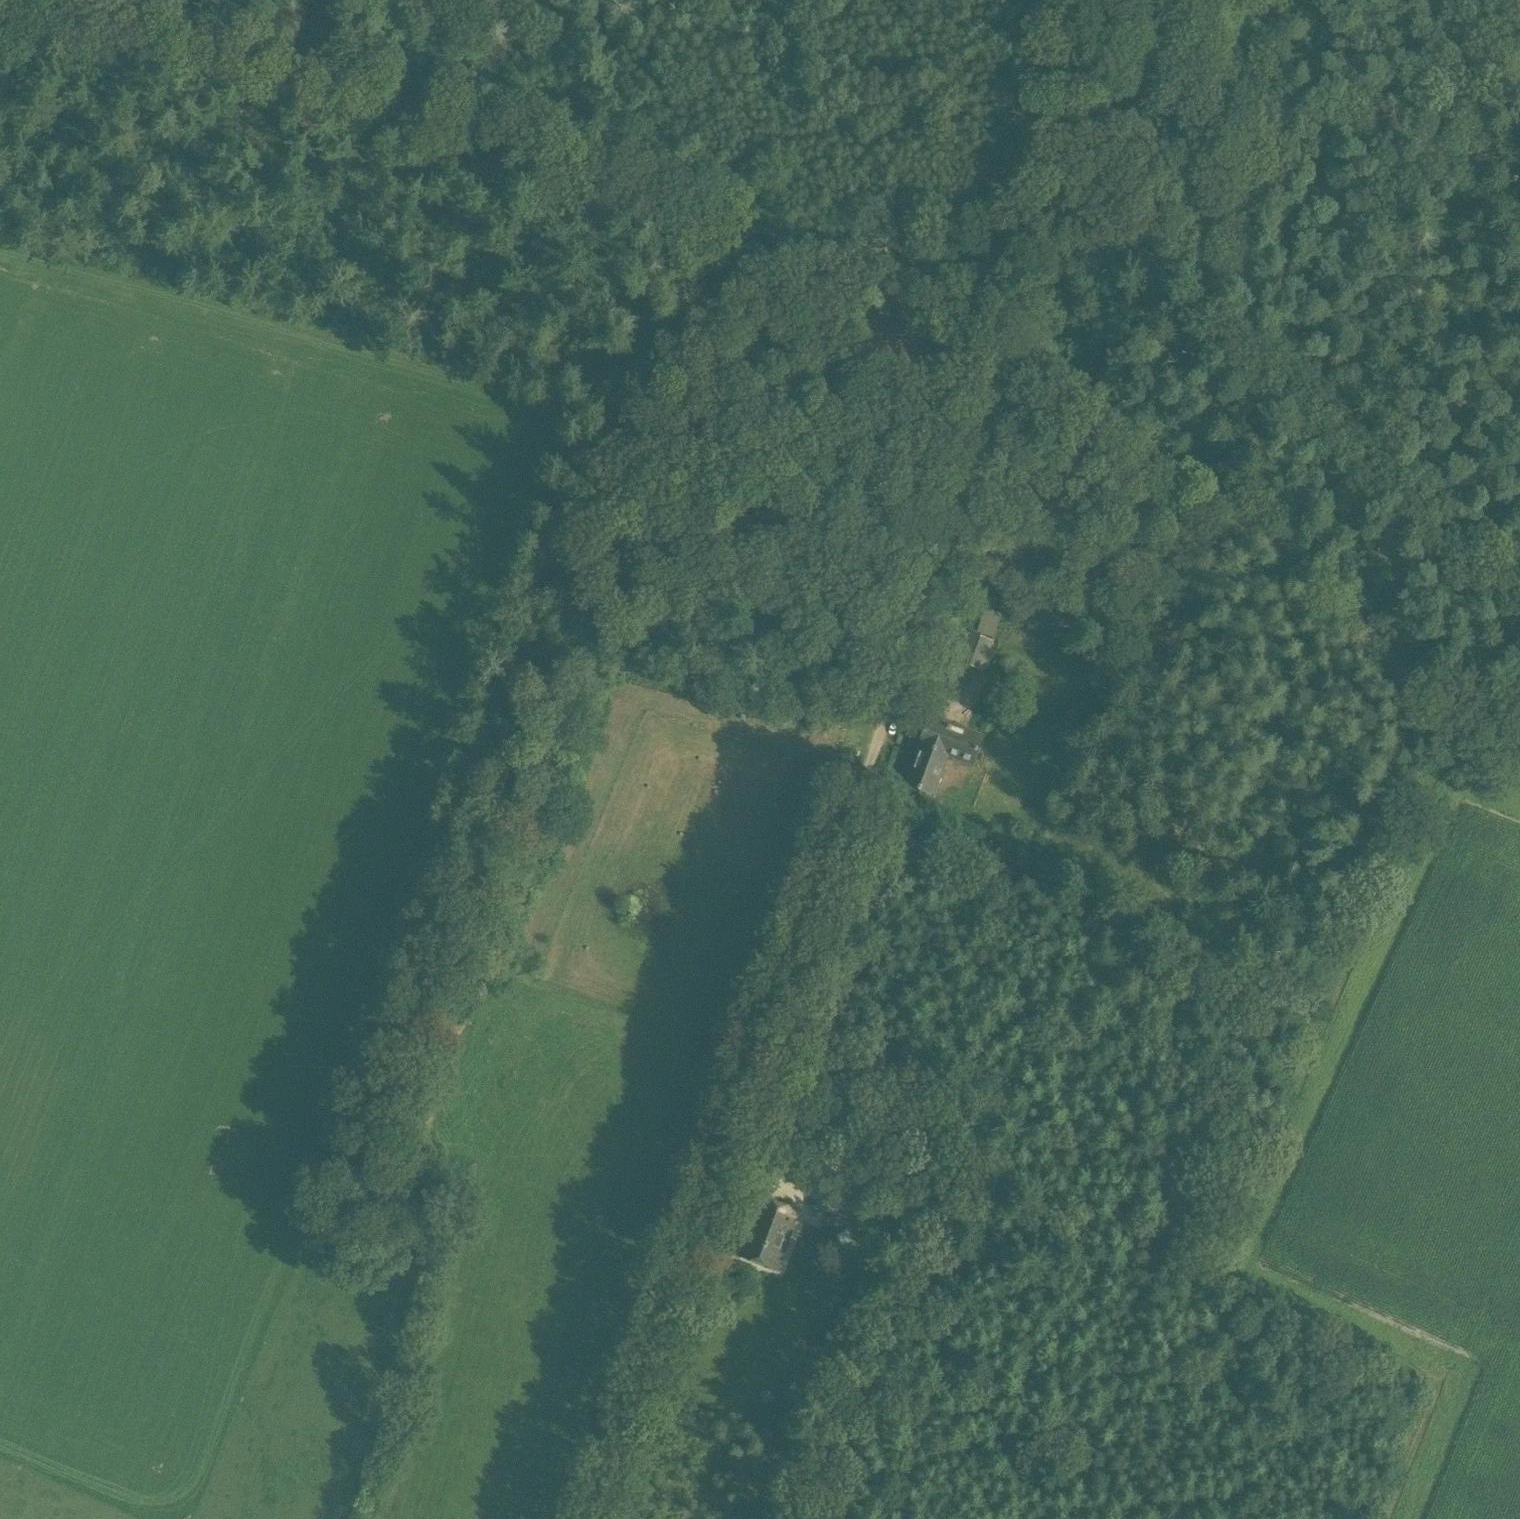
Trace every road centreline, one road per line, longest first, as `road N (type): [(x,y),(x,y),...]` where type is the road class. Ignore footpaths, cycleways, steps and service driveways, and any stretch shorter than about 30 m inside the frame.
road 1 (track): [(1030,340),(595,1518)]
road 2 (track): [(27,0),(441,84),(1030,340)]
road 3 (track): [(1451,717),(1229,1277),(1413,1348),(1423,1359),(1429,1401),(1386,1518)]
road 4 (track): [(1030,340),(1104,379),(1187,441),(1451,717),(1519,743)]
road 5 (track): [(1171,0),(1030,340)]

